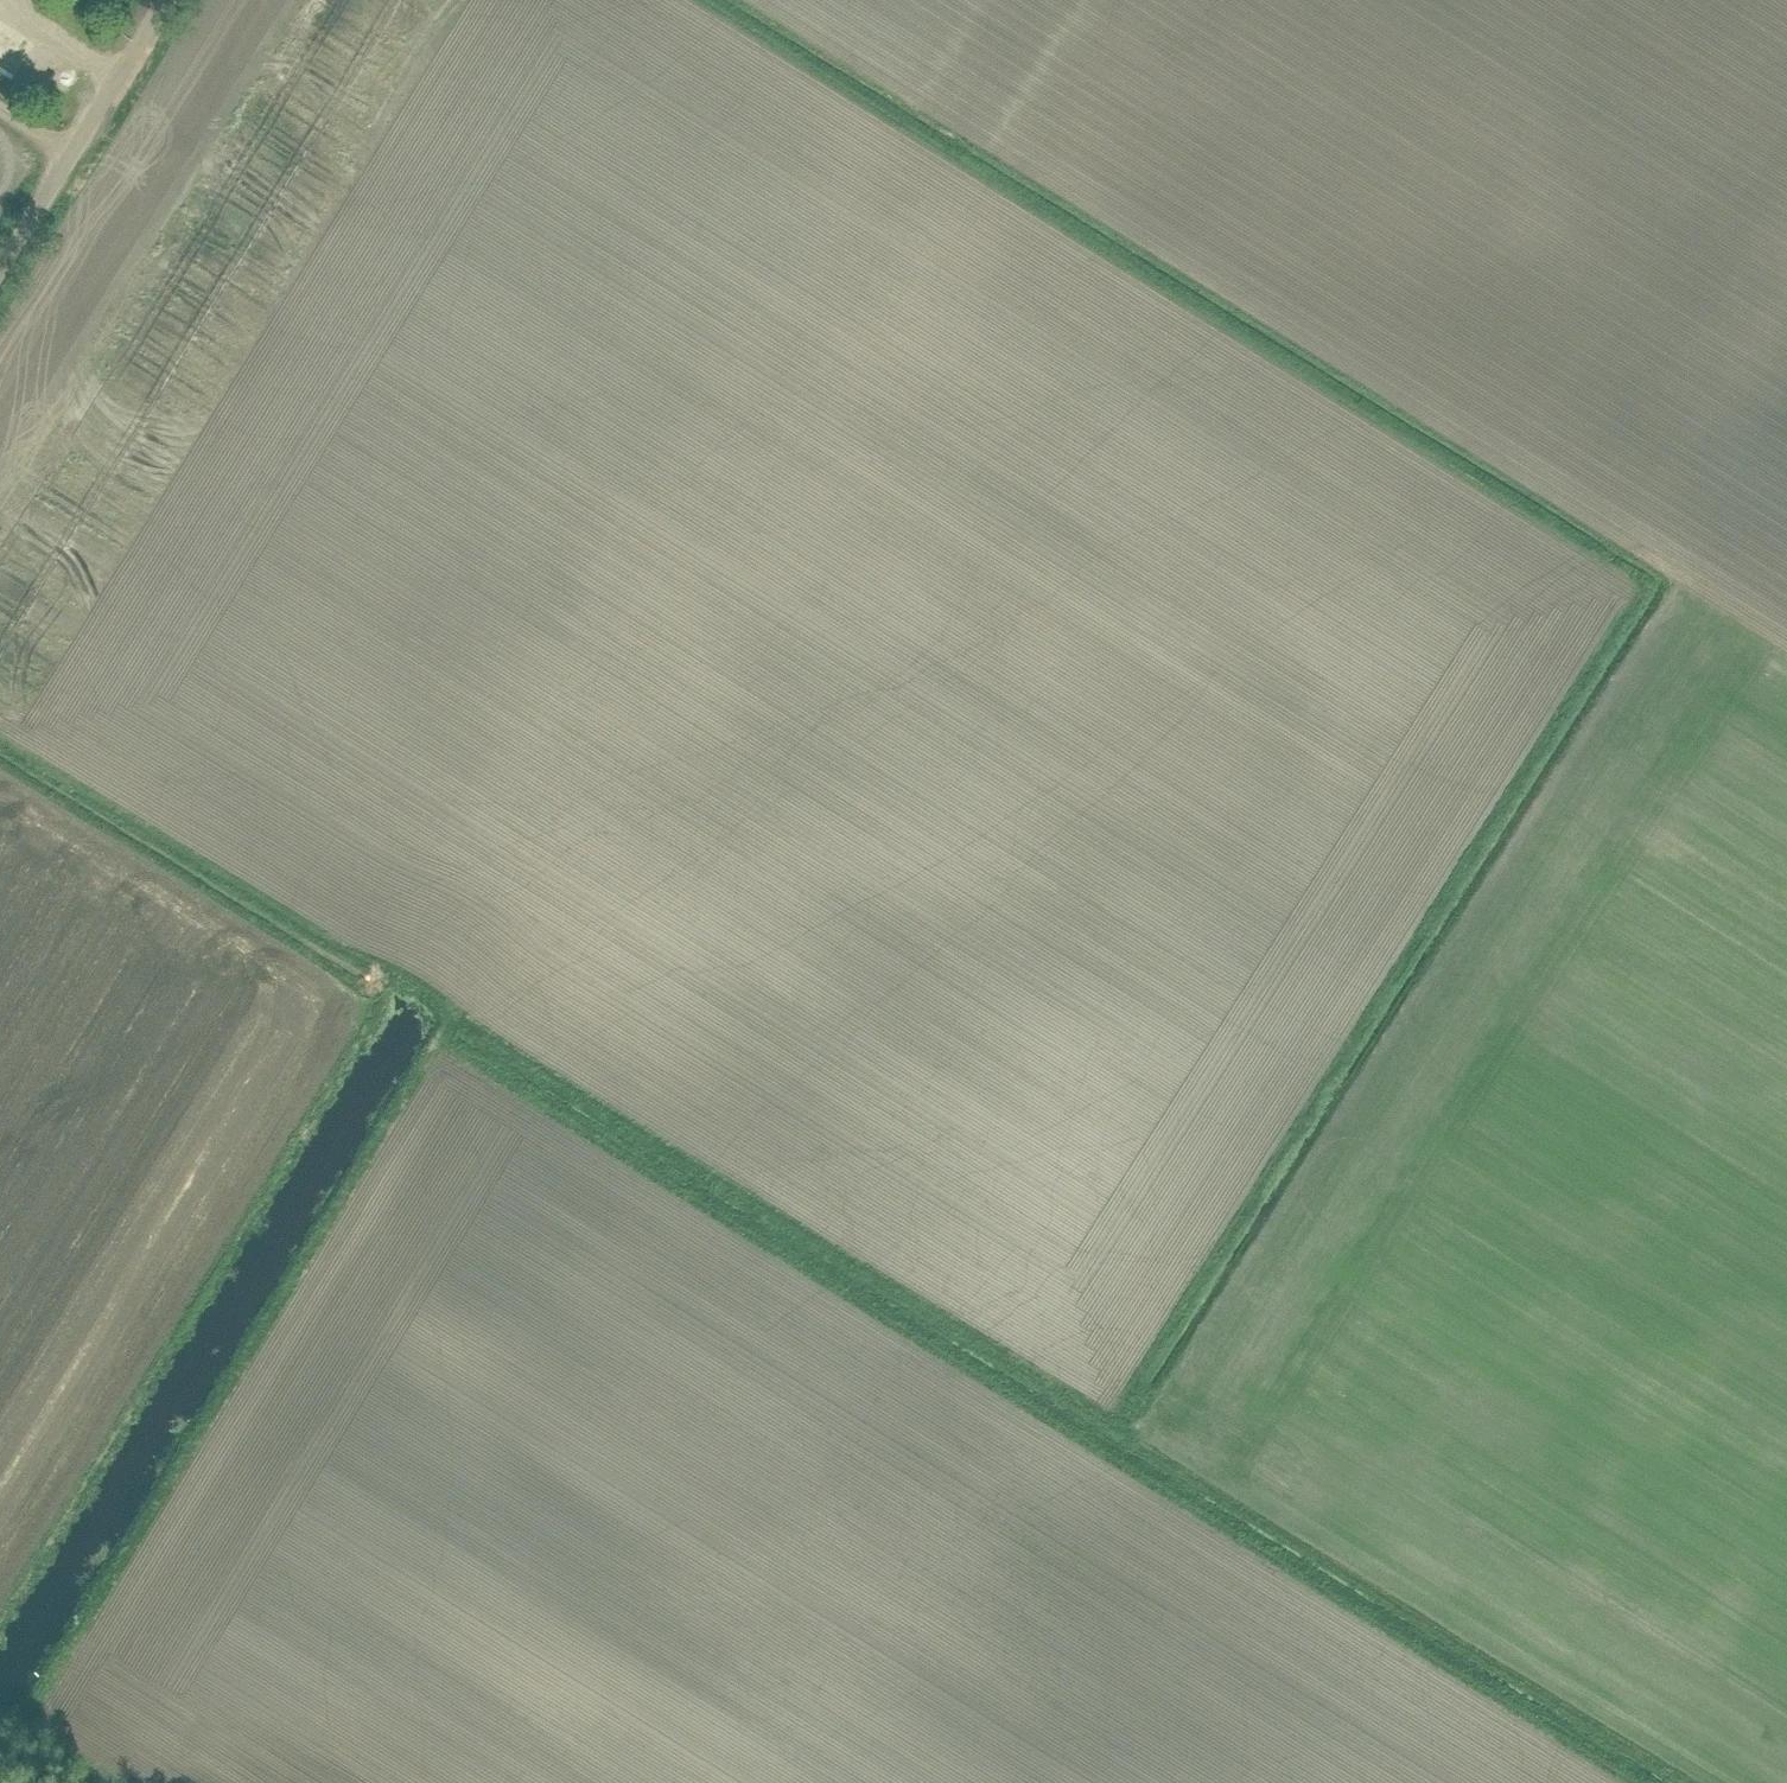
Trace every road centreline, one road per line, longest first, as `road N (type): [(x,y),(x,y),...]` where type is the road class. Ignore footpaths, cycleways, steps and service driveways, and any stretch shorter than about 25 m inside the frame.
road 1 (unclassified): [(0,268),(165,0)]

